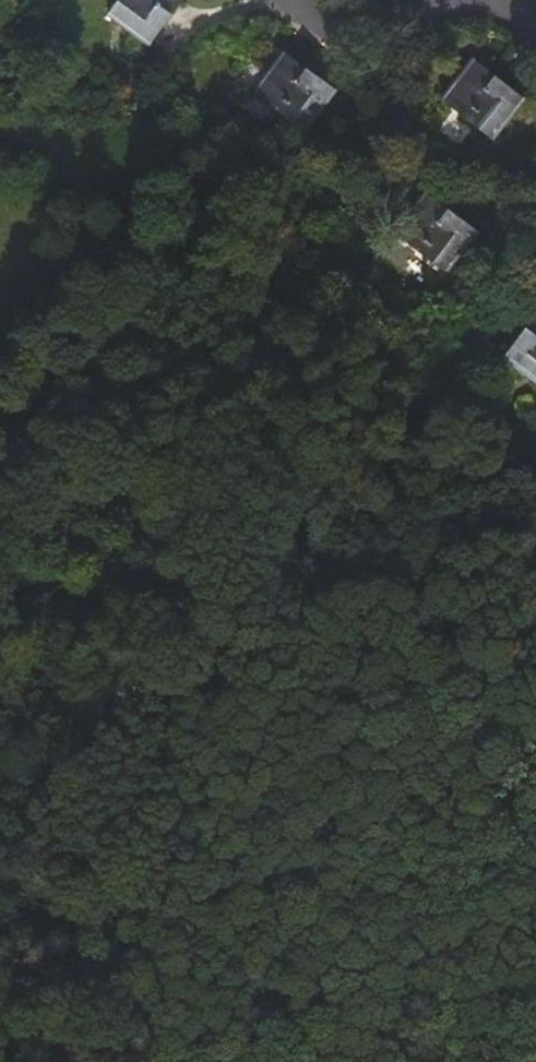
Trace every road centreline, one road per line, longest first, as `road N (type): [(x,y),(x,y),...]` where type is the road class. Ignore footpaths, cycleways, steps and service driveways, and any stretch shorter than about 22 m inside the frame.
road 1 (track): [(535,497),(184,192)]
road 2 (residential): [(458,0),(378,33),(324,25),(294,0)]

